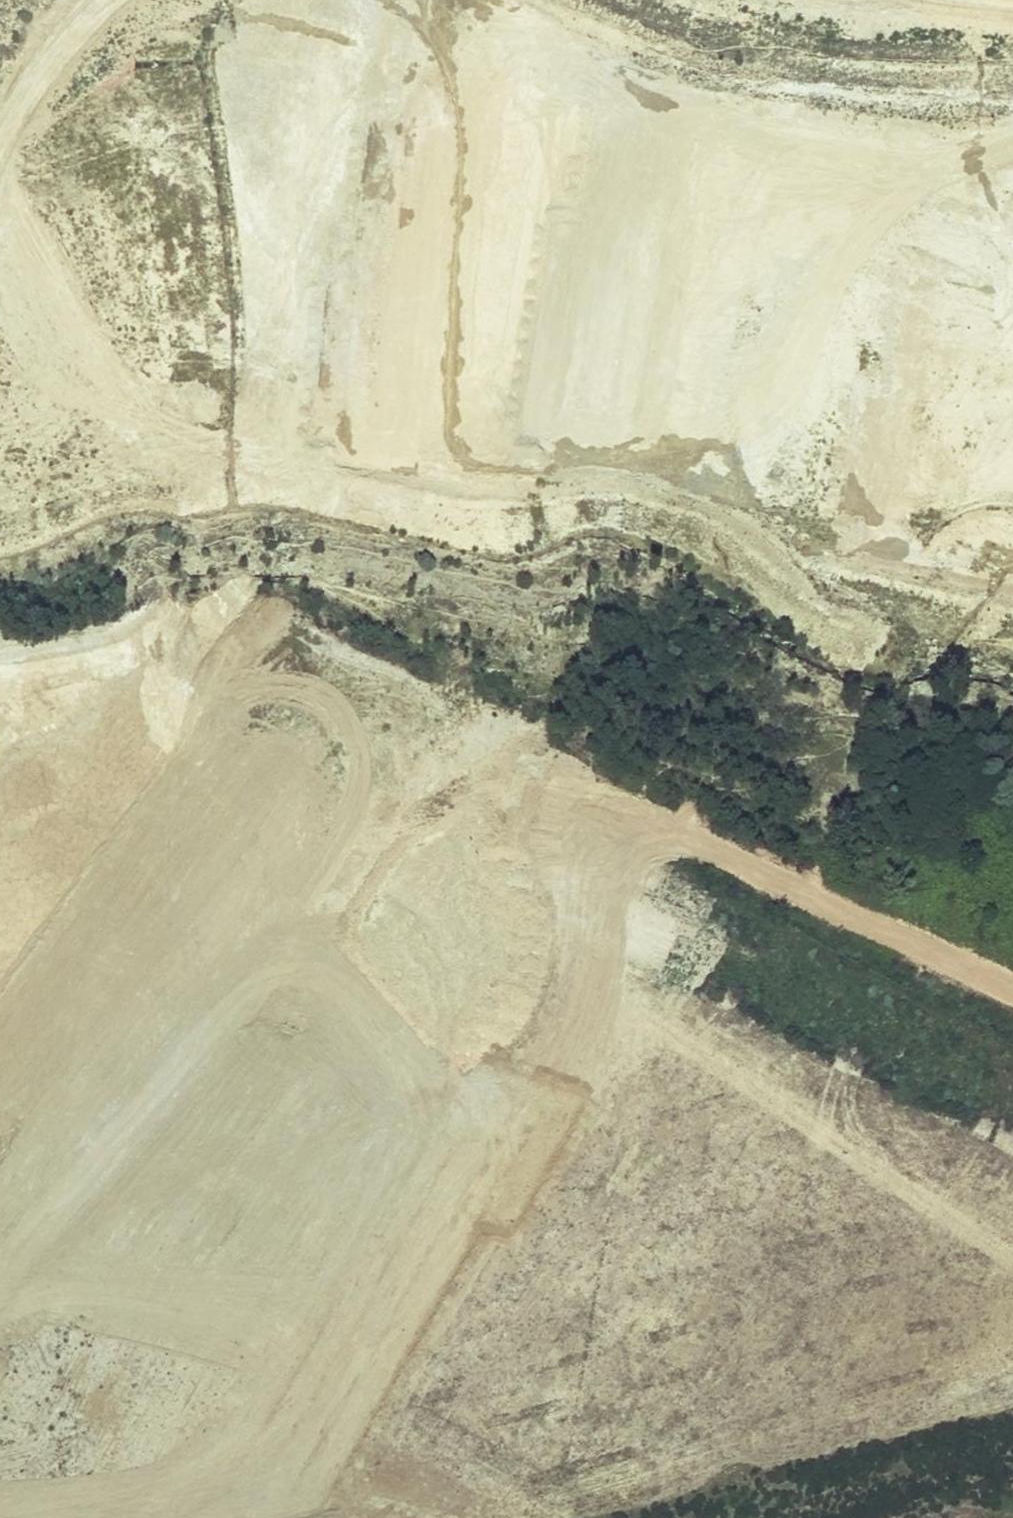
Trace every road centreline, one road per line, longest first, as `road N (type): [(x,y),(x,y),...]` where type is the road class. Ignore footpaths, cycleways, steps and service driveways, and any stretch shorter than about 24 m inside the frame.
road 1 (track): [(1012,350),(774,442),(549,490),(361,469),(231,472),(0,523)]

